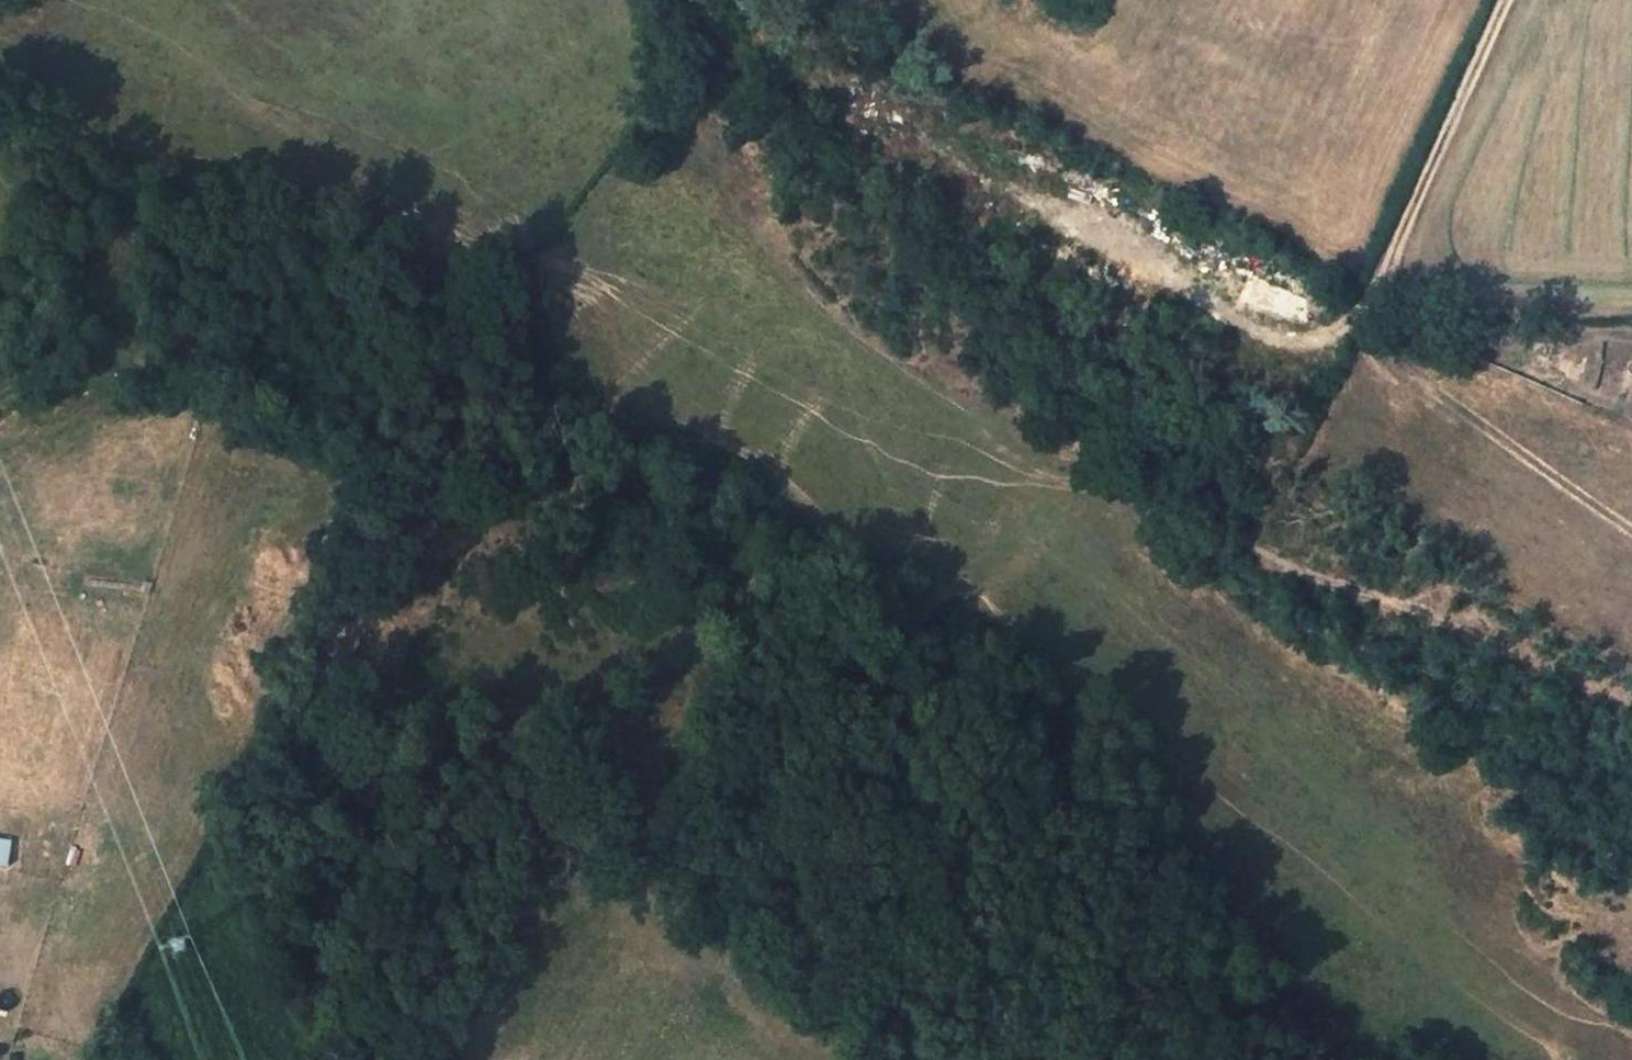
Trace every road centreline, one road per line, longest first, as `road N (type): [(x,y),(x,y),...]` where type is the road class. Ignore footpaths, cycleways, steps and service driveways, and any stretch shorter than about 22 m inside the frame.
road 1 (track): [(959,635),(1073,511),(1171,500),(1315,574),(1459,623),(1556,676),(1631,699)]
road 2 (track): [(1631,533),(1391,367),(1366,339),(1367,300),(1504,0)]

